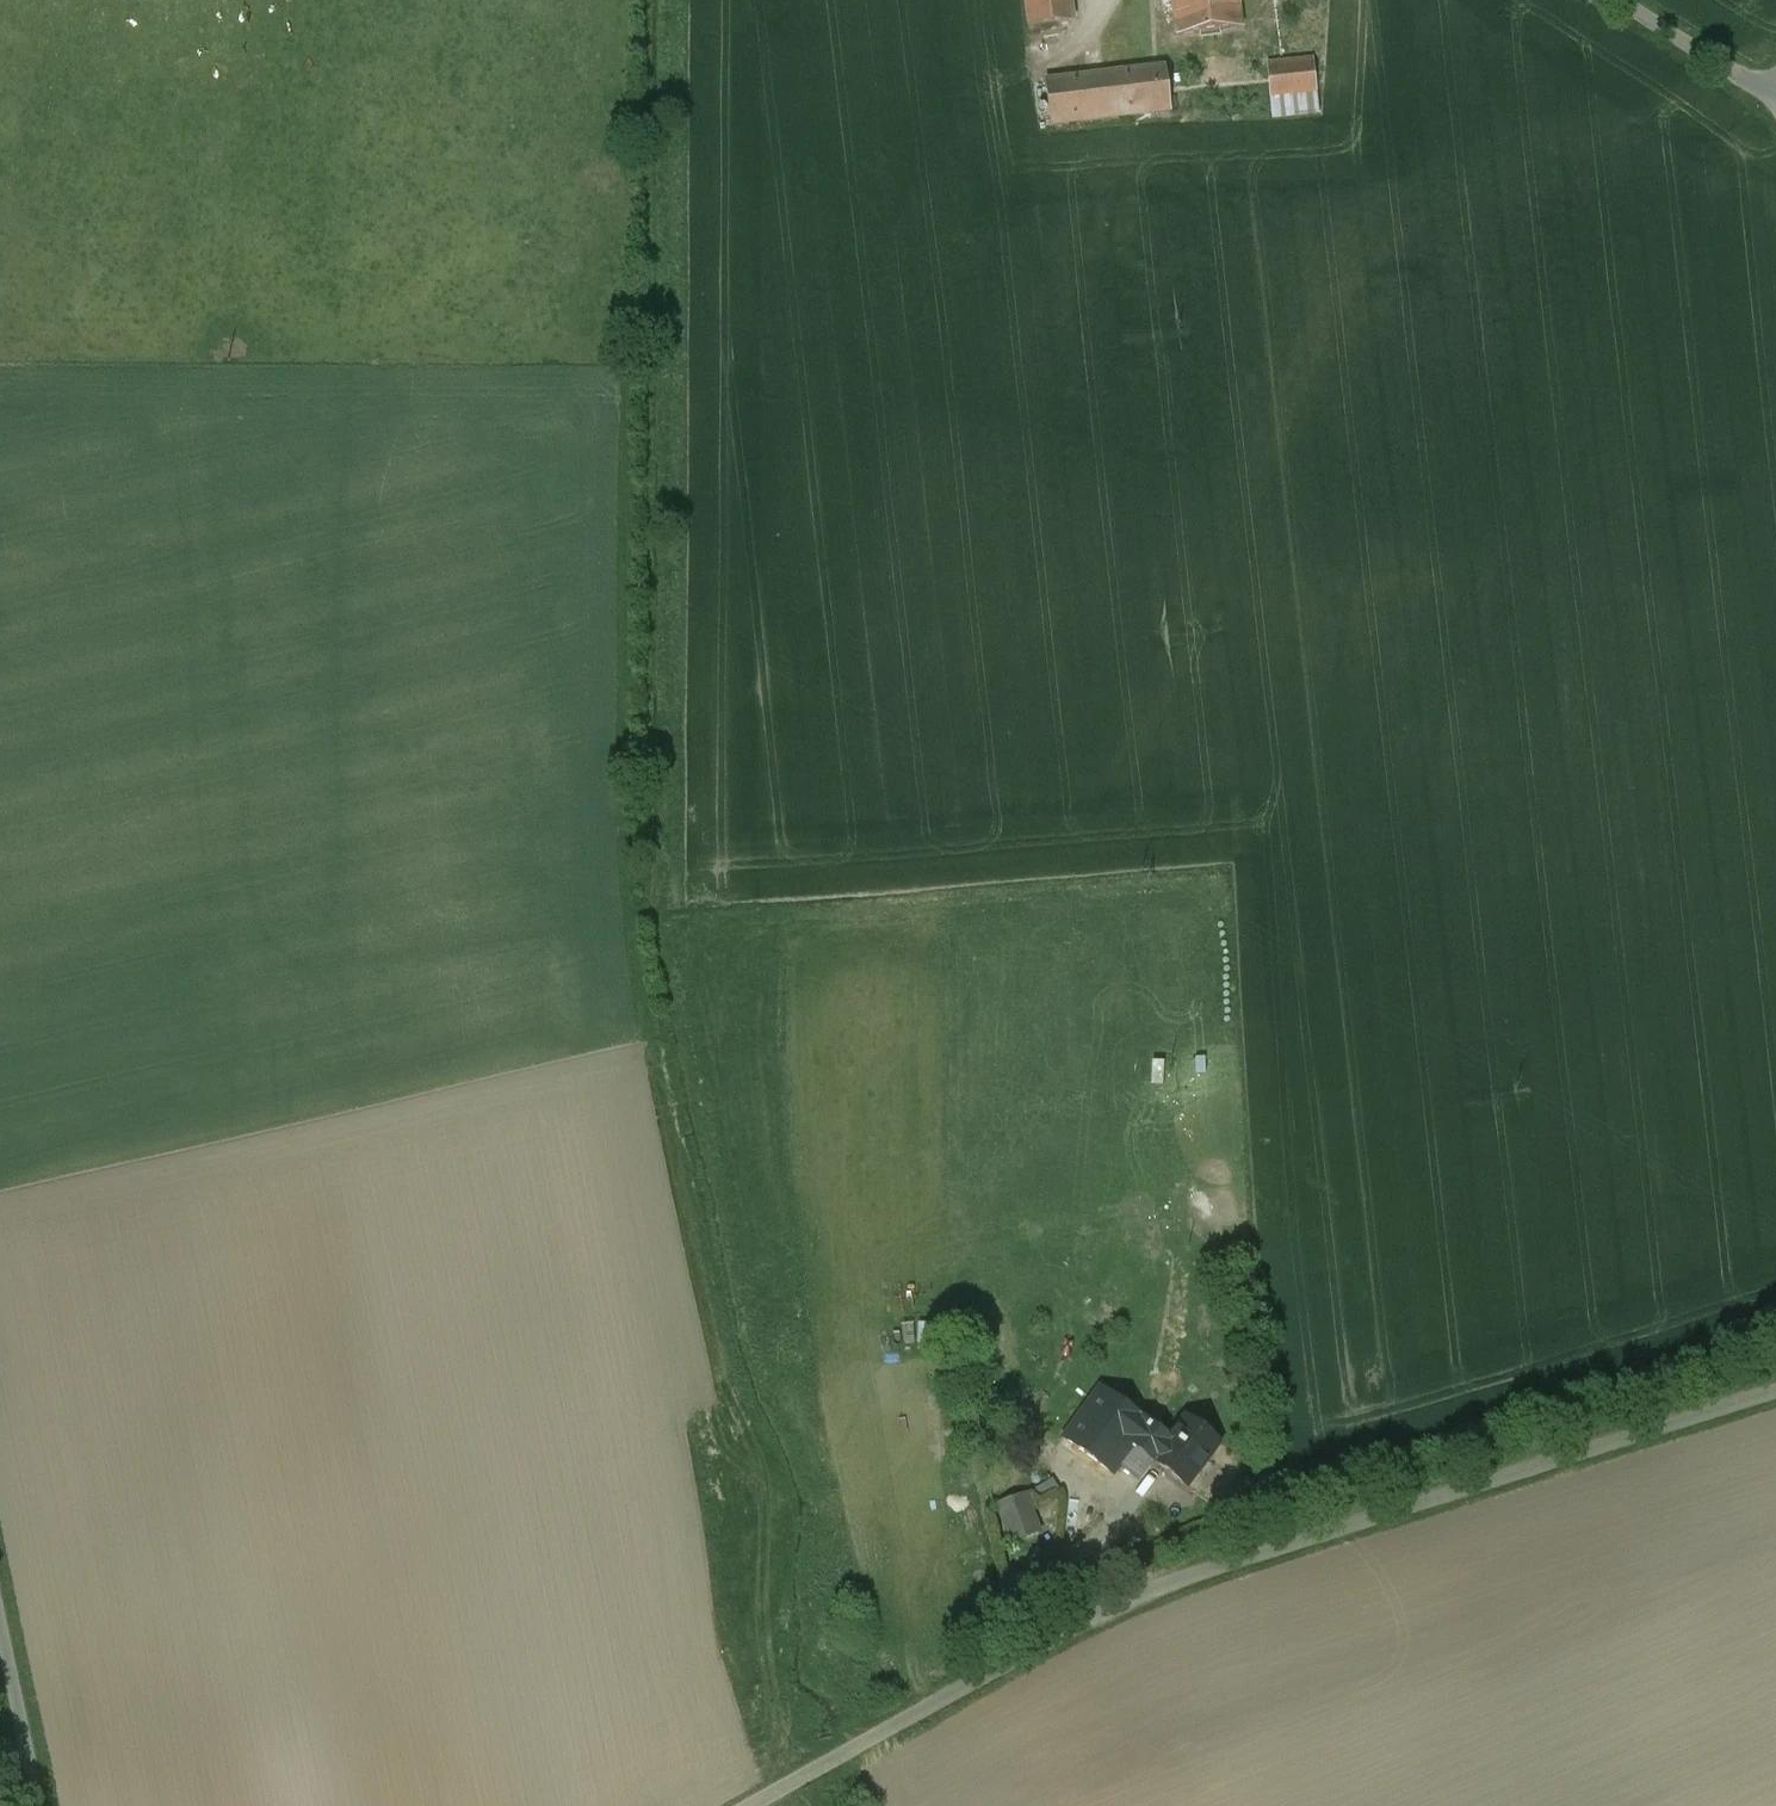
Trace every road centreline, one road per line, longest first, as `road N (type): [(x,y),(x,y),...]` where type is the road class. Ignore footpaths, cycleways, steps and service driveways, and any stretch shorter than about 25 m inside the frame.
road 1 (unclassified): [(749,1805),(1121,1600),(1775,1389)]
road 2 (unclassified): [(0,1603),(42,1805)]
road 3 (unclassified): [(1611,0),(1775,103)]

